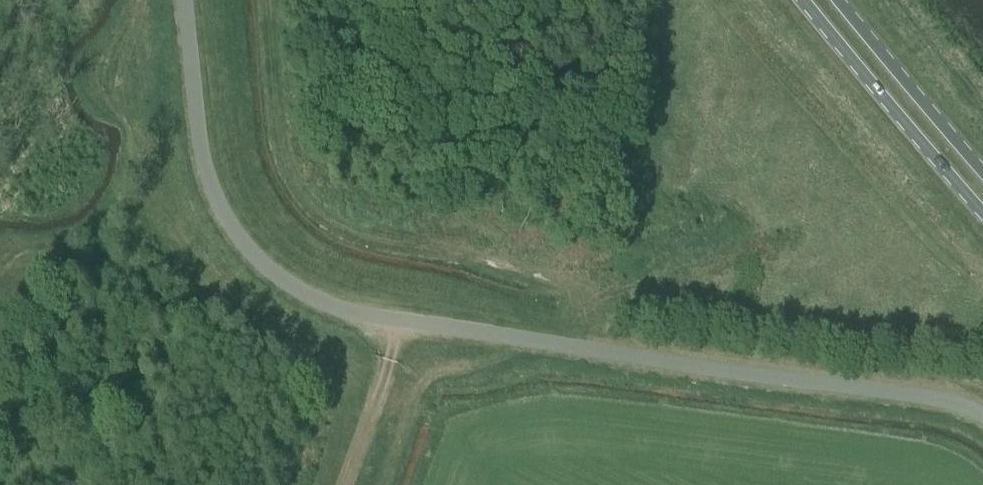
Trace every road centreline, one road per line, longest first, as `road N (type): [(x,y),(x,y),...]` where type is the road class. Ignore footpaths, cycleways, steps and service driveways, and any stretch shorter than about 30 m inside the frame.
road 1 (unclassified): [(982,413),(957,401),(326,306)]
road 2 (residential): [(185,0),(213,196),(271,273),(326,306)]
road 3 (primary): [(805,0),(982,213)]
road 4 (primary): [(982,173),(839,0)]
road 5 (track): [(395,320),(390,361),(342,484)]

